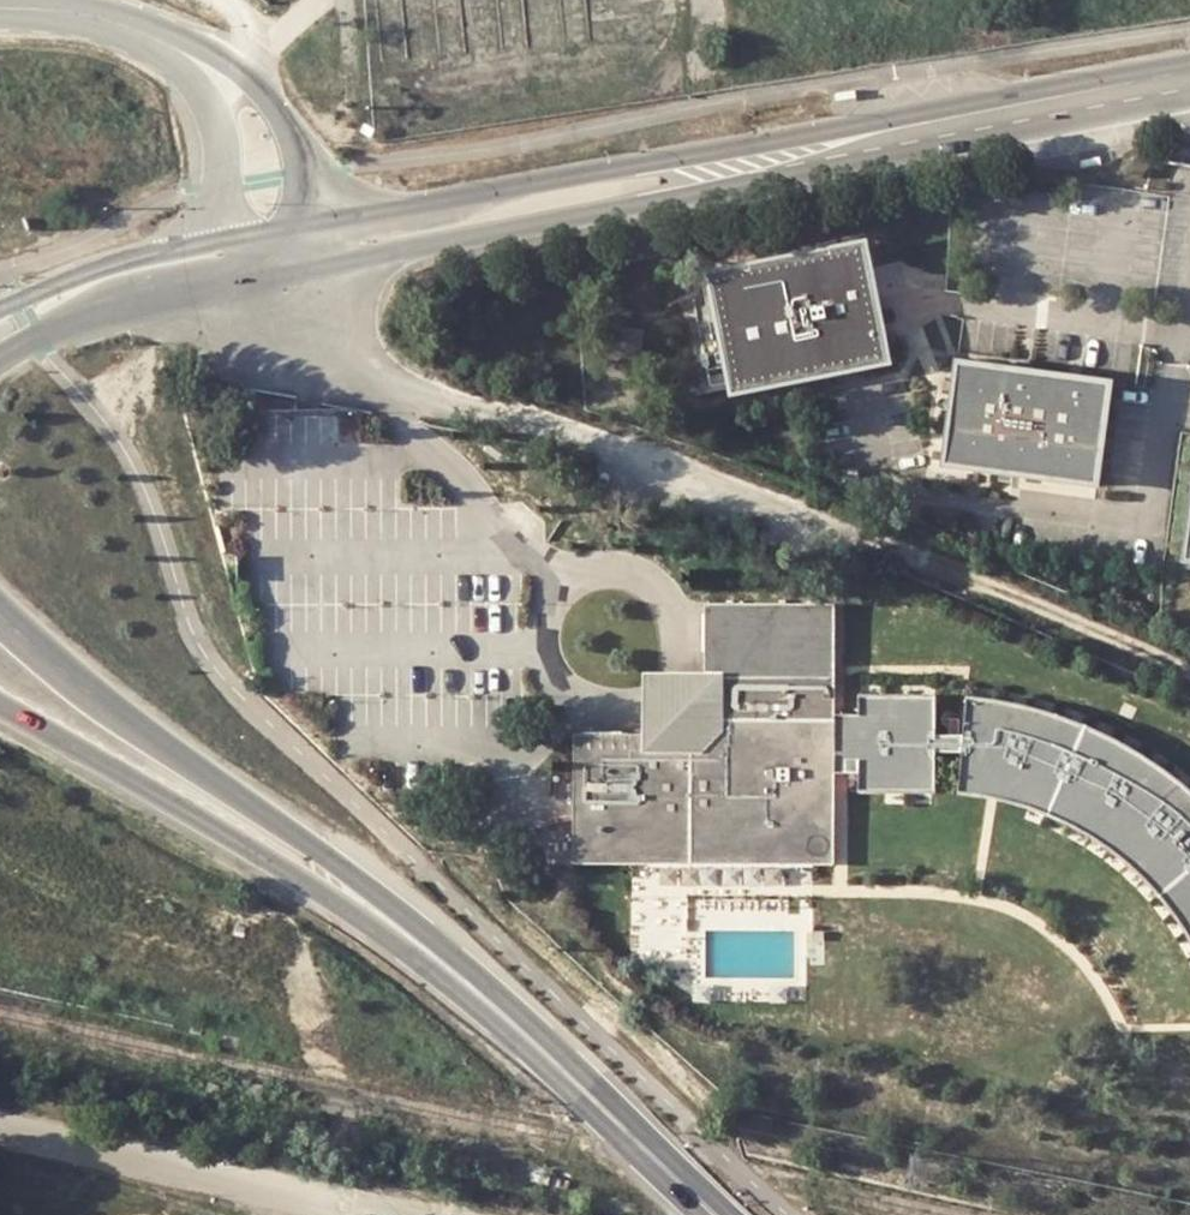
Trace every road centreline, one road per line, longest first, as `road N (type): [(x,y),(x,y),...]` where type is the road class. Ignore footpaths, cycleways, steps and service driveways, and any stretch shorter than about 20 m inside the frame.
road 1 (tertiary): [(288,279),(1189,100)]
road 2 (tertiary): [(1189,62),(319,220)]
road 3 (track): [(402,394),(659,461),(1021,599),(1189,674)]
road 4 (secondary): [(421,945),(305,839),(209,781),(0,611)]
road 5 (secondary): [(0,704),(421,945)]
road 6 (secondary): [(715,1214),(421,945)]
road 7 (tertiary): [(319,220),(300,145),(263,89),(195,45),(116,21)]
road 8 (tertiary): [(0,359),(109,312),(288,279)]
road 9 (tertiary): [(116,21),(198,79),(216,116),(239,236)]
road 10 (tertiary): [(239,236),(64,281),(0,311)]

